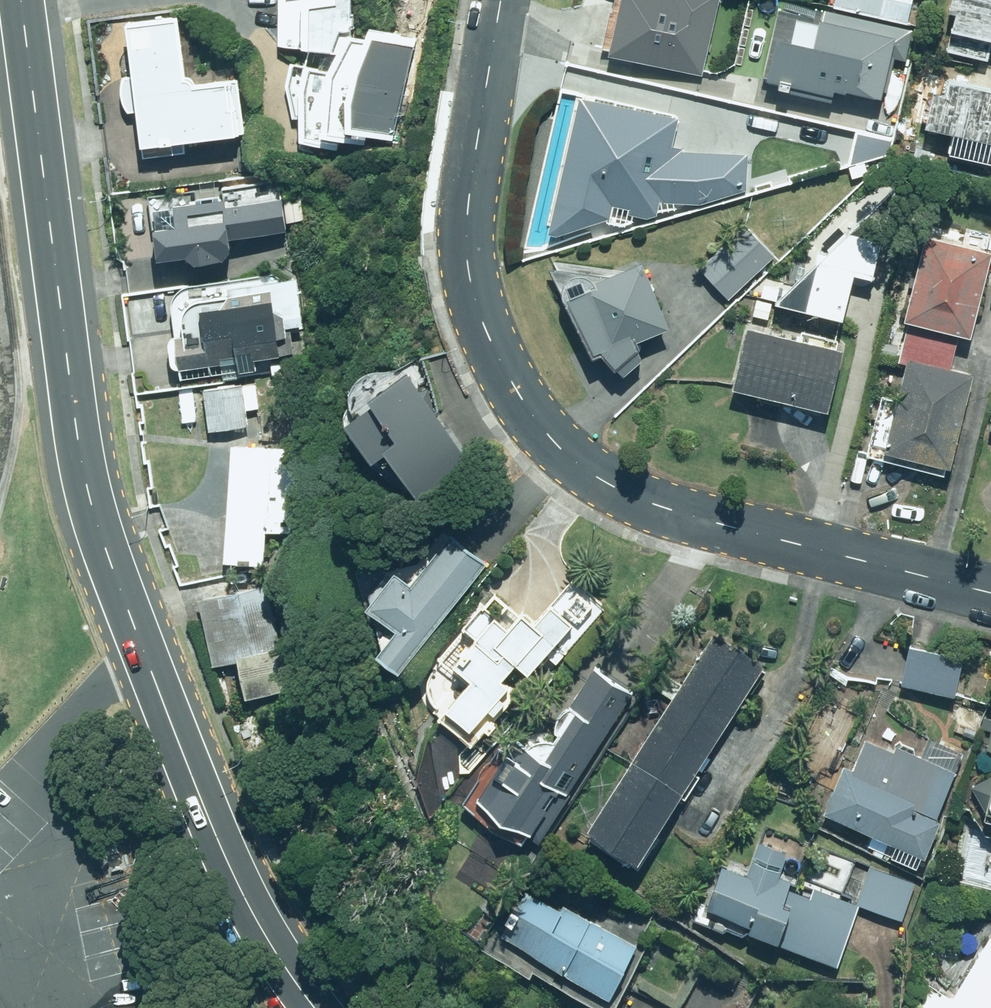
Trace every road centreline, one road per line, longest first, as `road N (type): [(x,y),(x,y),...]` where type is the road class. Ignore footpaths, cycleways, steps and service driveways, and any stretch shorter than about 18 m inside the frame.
road 1 (tertiary): [(28,0),(72,398),(95,517),(252,903),(321,1007)]
road 2 (secondary): [(990,590),(656,498),(599,472),(546,426),(484,316),(467,238),(502,0)]

